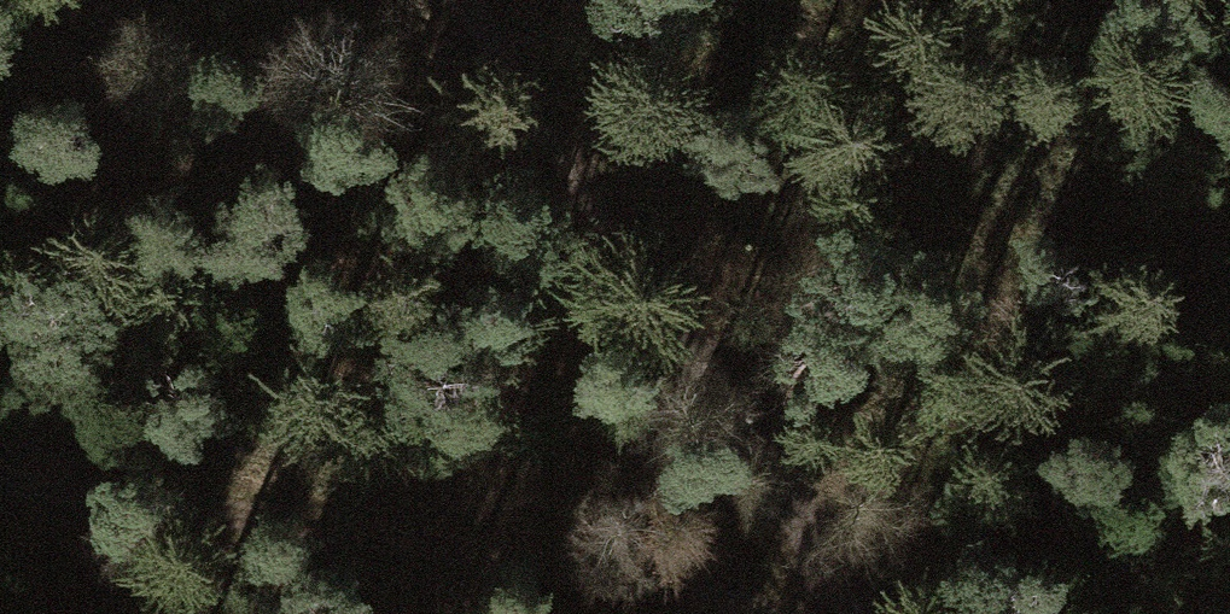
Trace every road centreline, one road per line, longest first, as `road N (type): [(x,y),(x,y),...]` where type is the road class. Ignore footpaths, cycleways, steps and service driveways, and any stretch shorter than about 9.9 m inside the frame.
road 1 (track): [(848,599),(0,484)]
road 2 (track): [(444,0),(862,613)]

